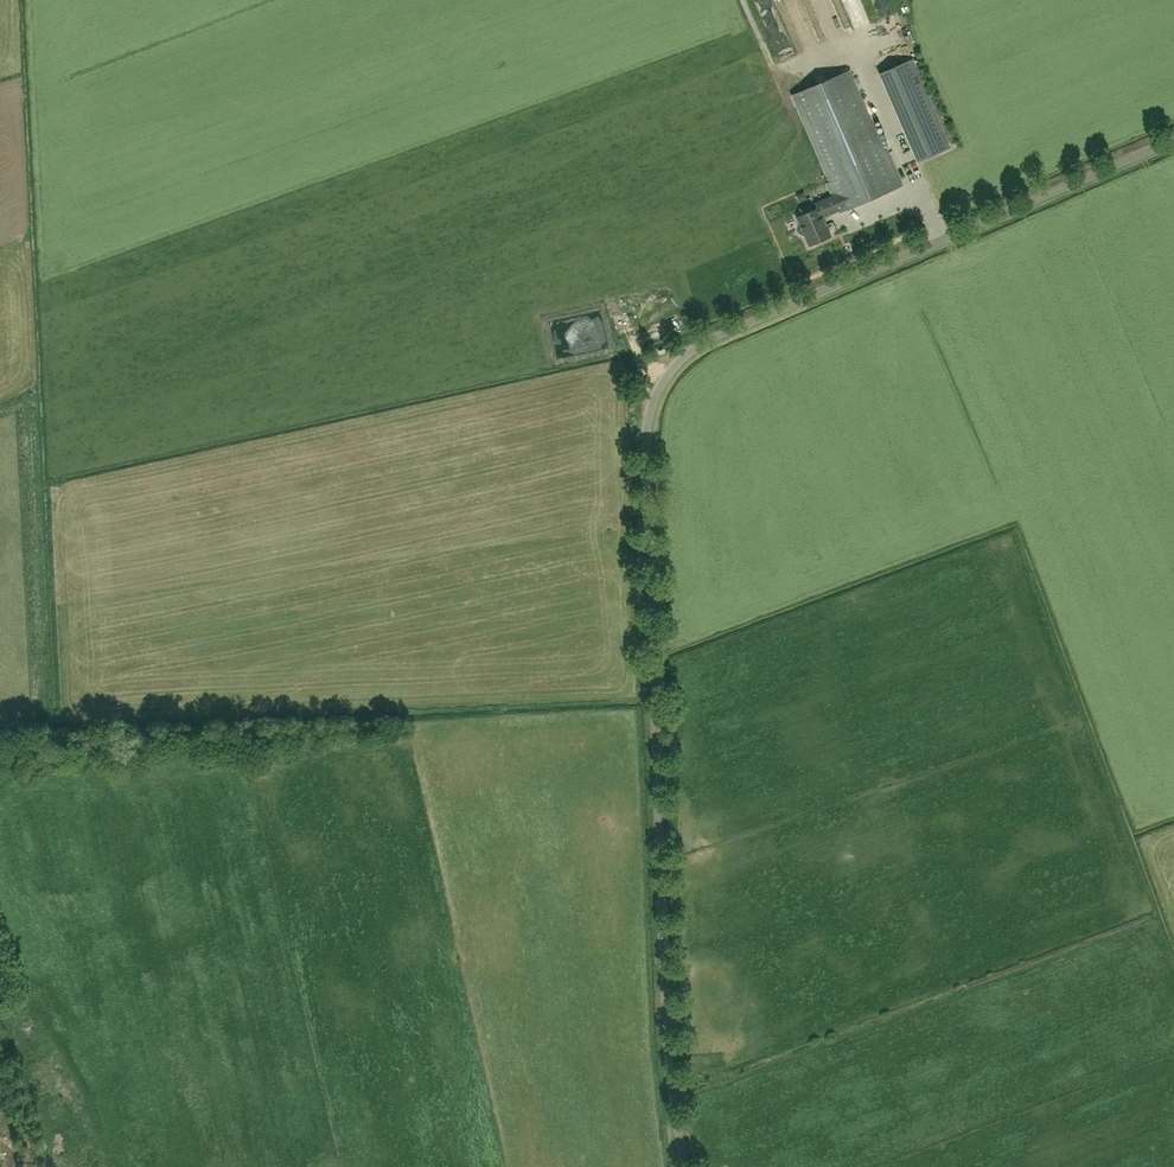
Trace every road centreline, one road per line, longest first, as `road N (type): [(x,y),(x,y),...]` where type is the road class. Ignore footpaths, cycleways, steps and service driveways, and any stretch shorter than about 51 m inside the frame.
road 1 (unclassified): [(686,1166),(672,1085),(657,760),(647,433),(657,389),(681,358),(720,333),(1173,139)]

